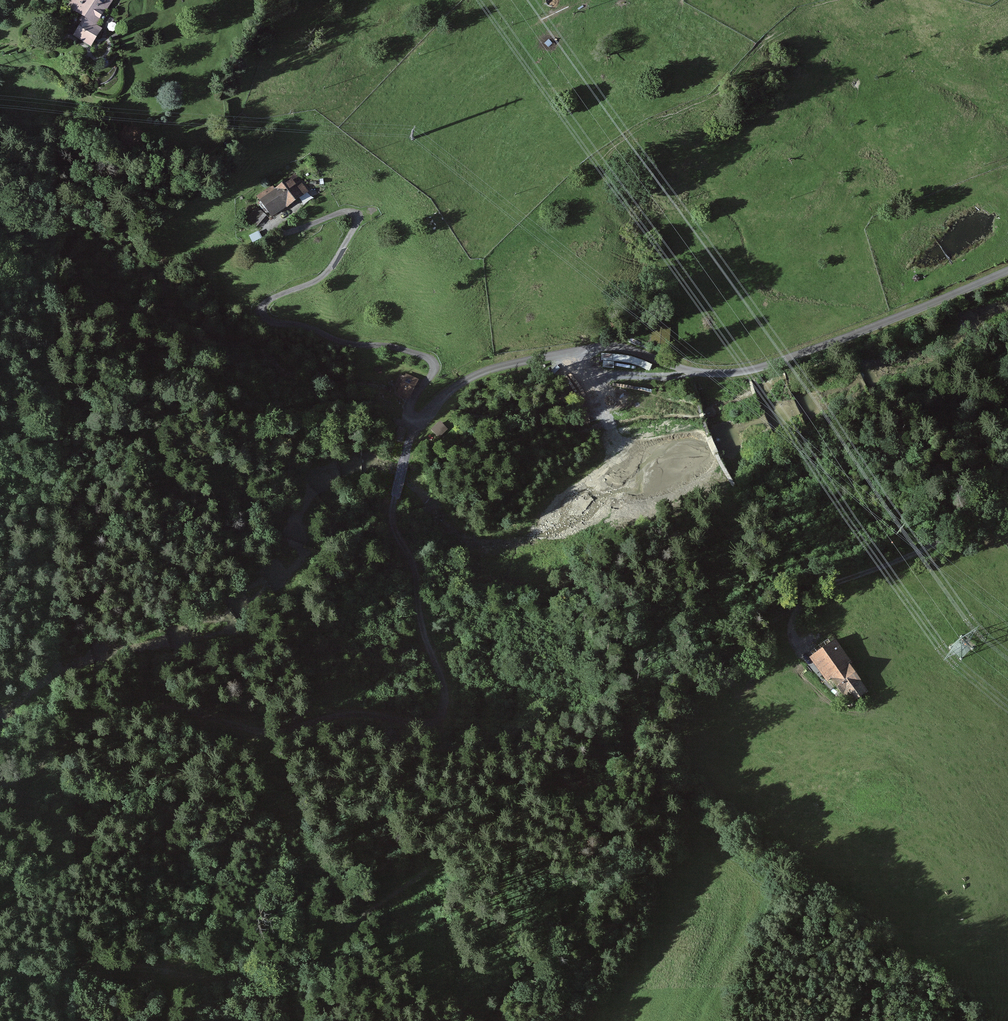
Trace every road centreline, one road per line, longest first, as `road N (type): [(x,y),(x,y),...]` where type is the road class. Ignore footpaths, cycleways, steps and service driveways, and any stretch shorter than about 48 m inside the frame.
road 1 (track): [(1007,270),(738,374),(593,347),(475,375),(417,425),(394,495),(393,527),(416,569),(418,613),(442,680),(440,712),(420,725),(369,713),(322,717),(269,734),(187,709),(100,715),(0,787)]
road 2 (track): [(0,971),(45,978),(128,967),(191,981),(242,977),(314,956),(477,831),(629,757),(696,675),(795,611)]
road 3 (track): [(417,425),(409,411),(431,375),(425,356),(346,344),(267,320),(262,310),(327,273),(357,223),(347,210),(278,232),(278,218),(307,196)]
road 4 (track): [(1007,511),(807,600),(790,629),(809,663)]
road 5 (track): [(570,352),(586,370),(608,374),(702,373)]

